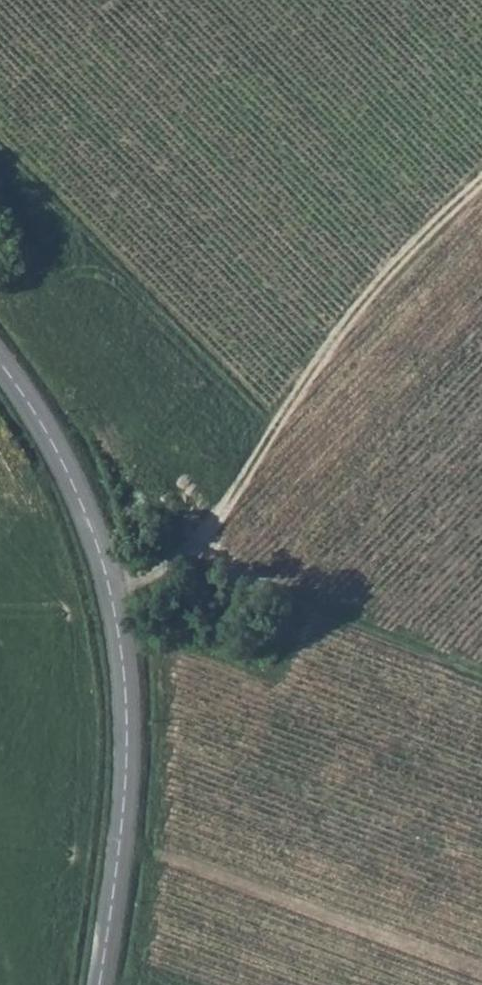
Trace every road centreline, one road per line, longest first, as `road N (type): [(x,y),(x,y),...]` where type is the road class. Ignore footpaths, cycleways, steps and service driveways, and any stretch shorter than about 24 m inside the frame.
road 1 (tertiary): [(0,367),(79,494),(110,579),(122,649),(131,715),(127,804),(102,984)]
road 2 (track): [(110,579),(166,571),(198,542),(375,296),(481,188)]
road 3 (track): [(481,677),(357,628),(198,542)]

